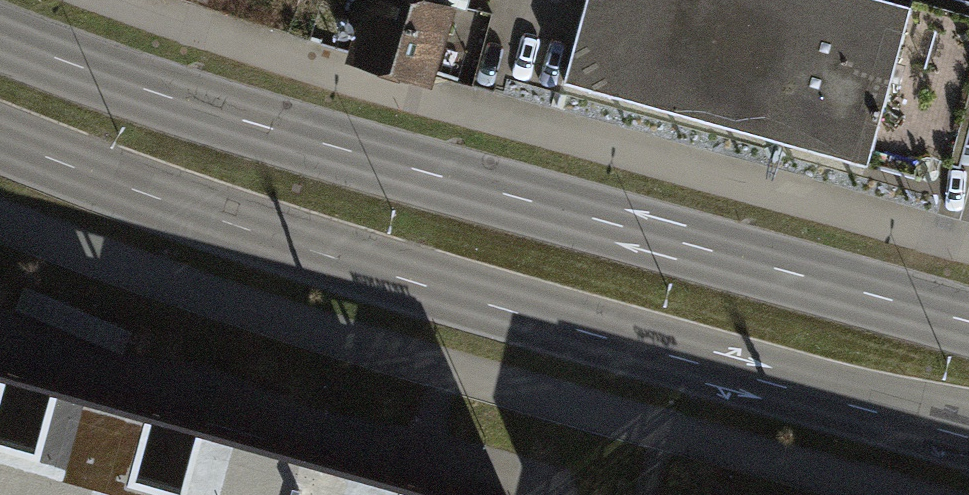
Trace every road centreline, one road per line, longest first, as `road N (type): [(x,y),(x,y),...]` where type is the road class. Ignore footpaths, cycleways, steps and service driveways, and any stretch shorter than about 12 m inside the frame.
road 1 (secondary): [(0,142),(266,235),(616,340),(968,433)]
road 2 (secondary): [(968,323),(158,99),(0,35)]

